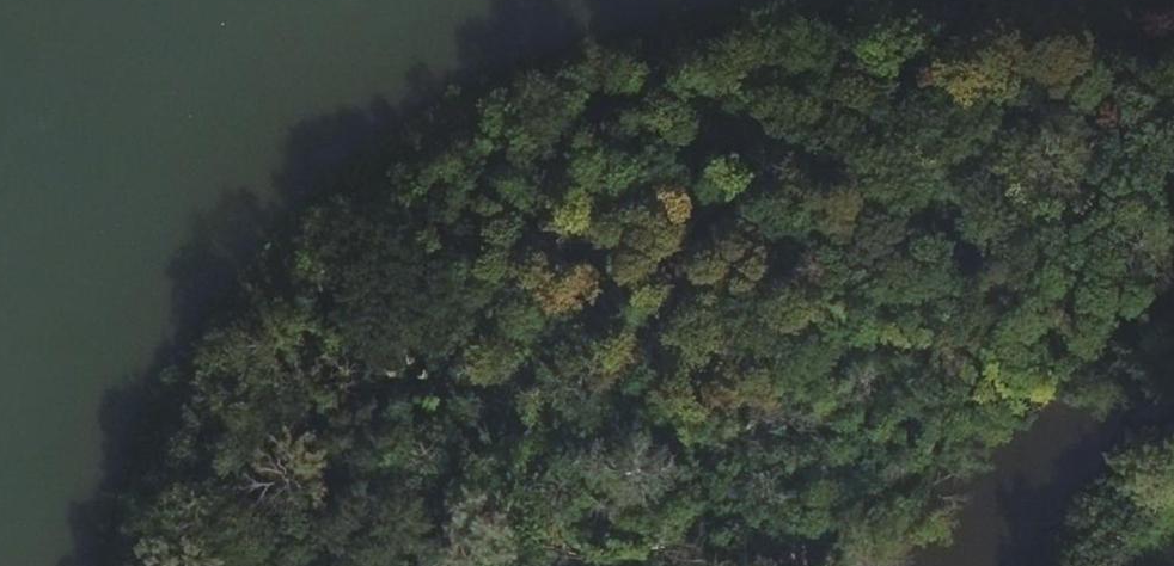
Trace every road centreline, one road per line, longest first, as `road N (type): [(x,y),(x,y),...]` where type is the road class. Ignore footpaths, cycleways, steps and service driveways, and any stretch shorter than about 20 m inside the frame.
road 1 (track): [(163,565),(206,417),(262,304),(405,162),(529,88)]
road 2 (track): [(650,63),(756,36),(1061,0)]
road 3 (track): [(529,88),(650,63)]

